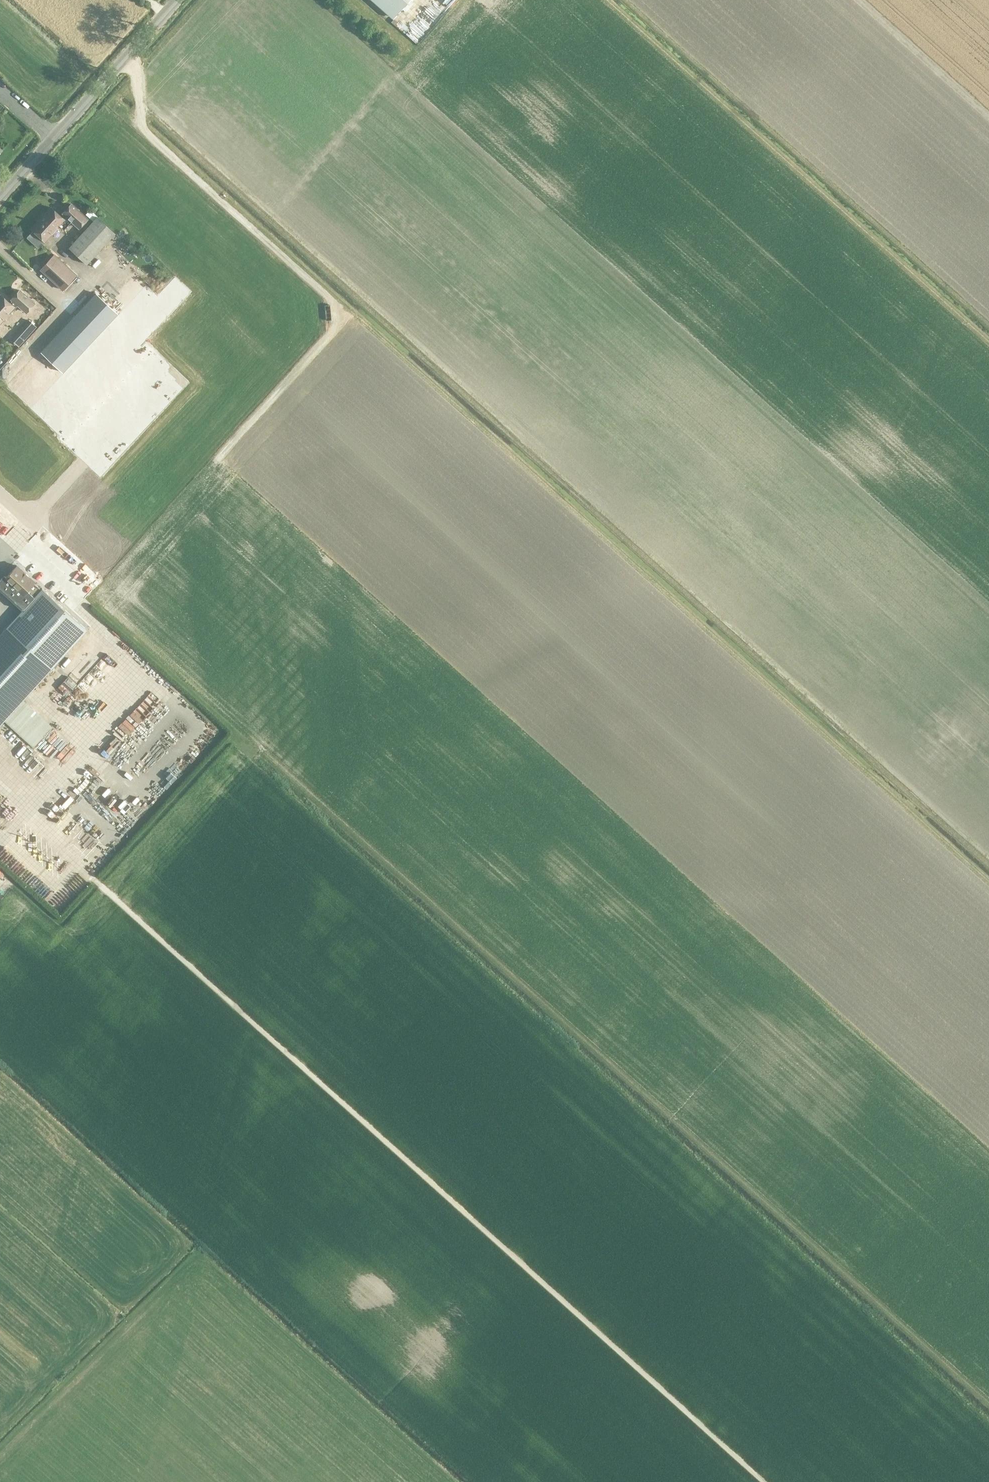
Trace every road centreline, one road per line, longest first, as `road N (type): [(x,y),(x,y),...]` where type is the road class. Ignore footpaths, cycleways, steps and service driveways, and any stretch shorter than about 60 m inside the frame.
road 1 (track): [(215,463),(337,327),(342,307),(142,124),(138,72),(125,61)]
road 2 (tertiary): [(0,200),(179,0)]

